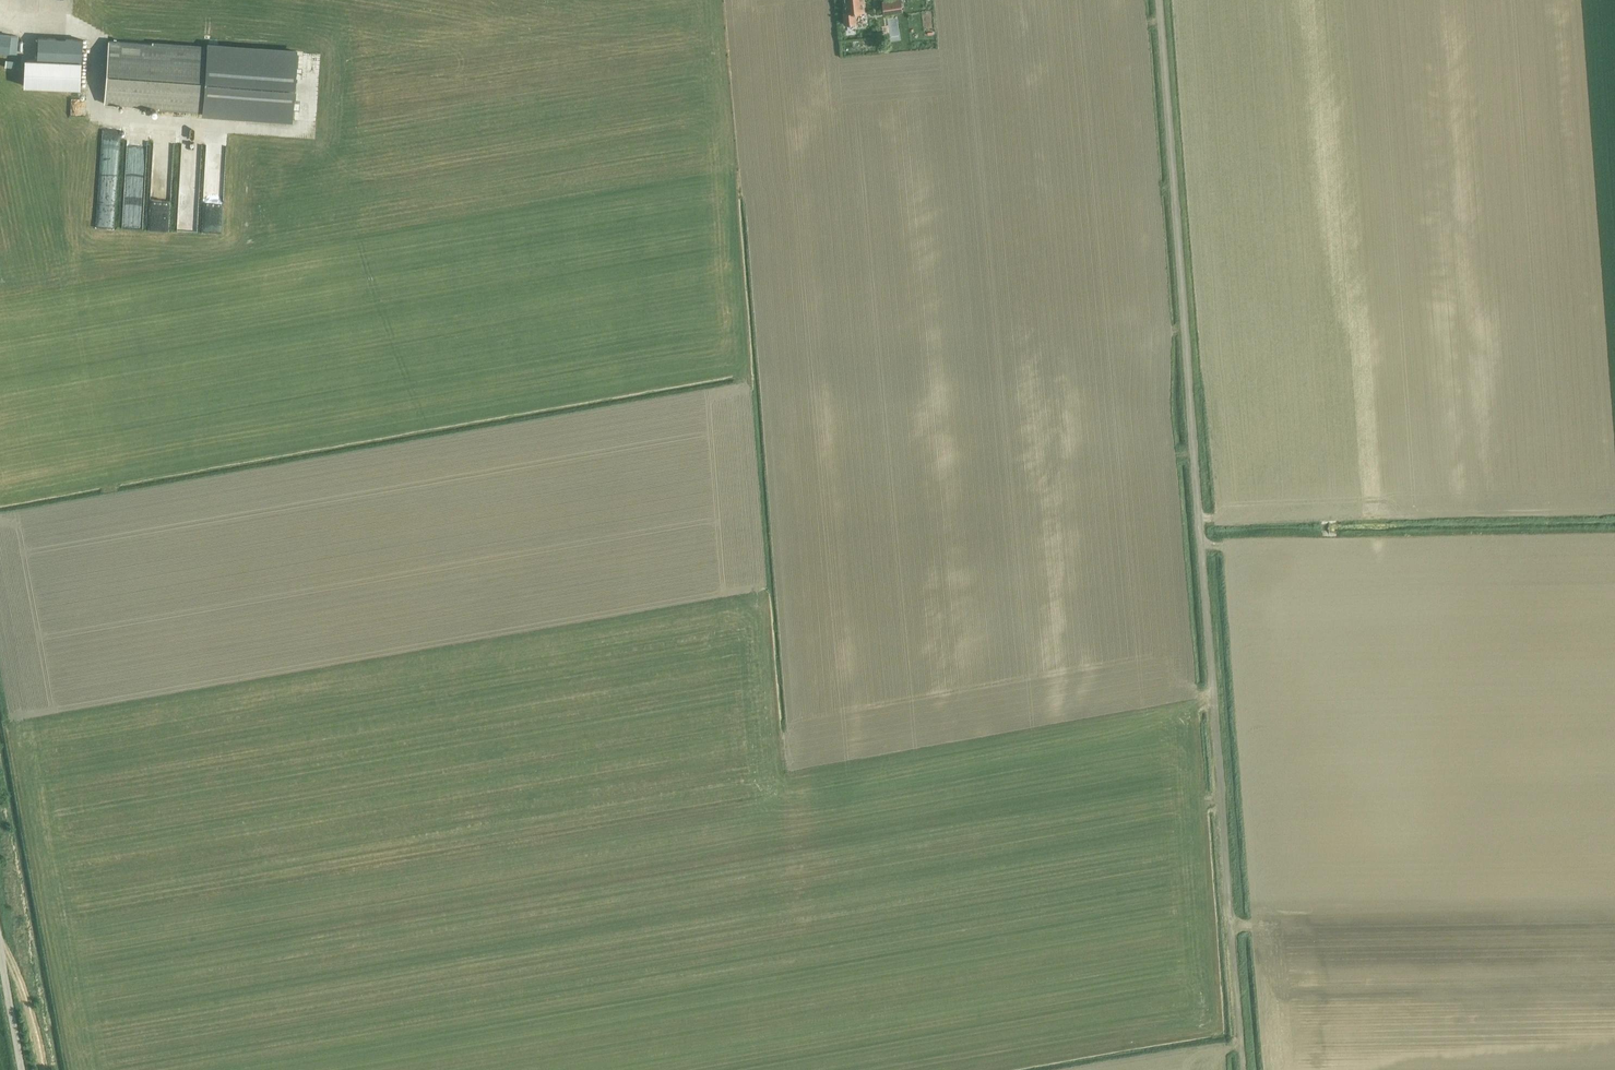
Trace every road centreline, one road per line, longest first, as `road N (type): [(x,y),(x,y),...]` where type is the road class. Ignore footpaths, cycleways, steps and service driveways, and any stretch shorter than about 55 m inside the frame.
road 1 (tertiary): [(25,1069),(0,932)]

